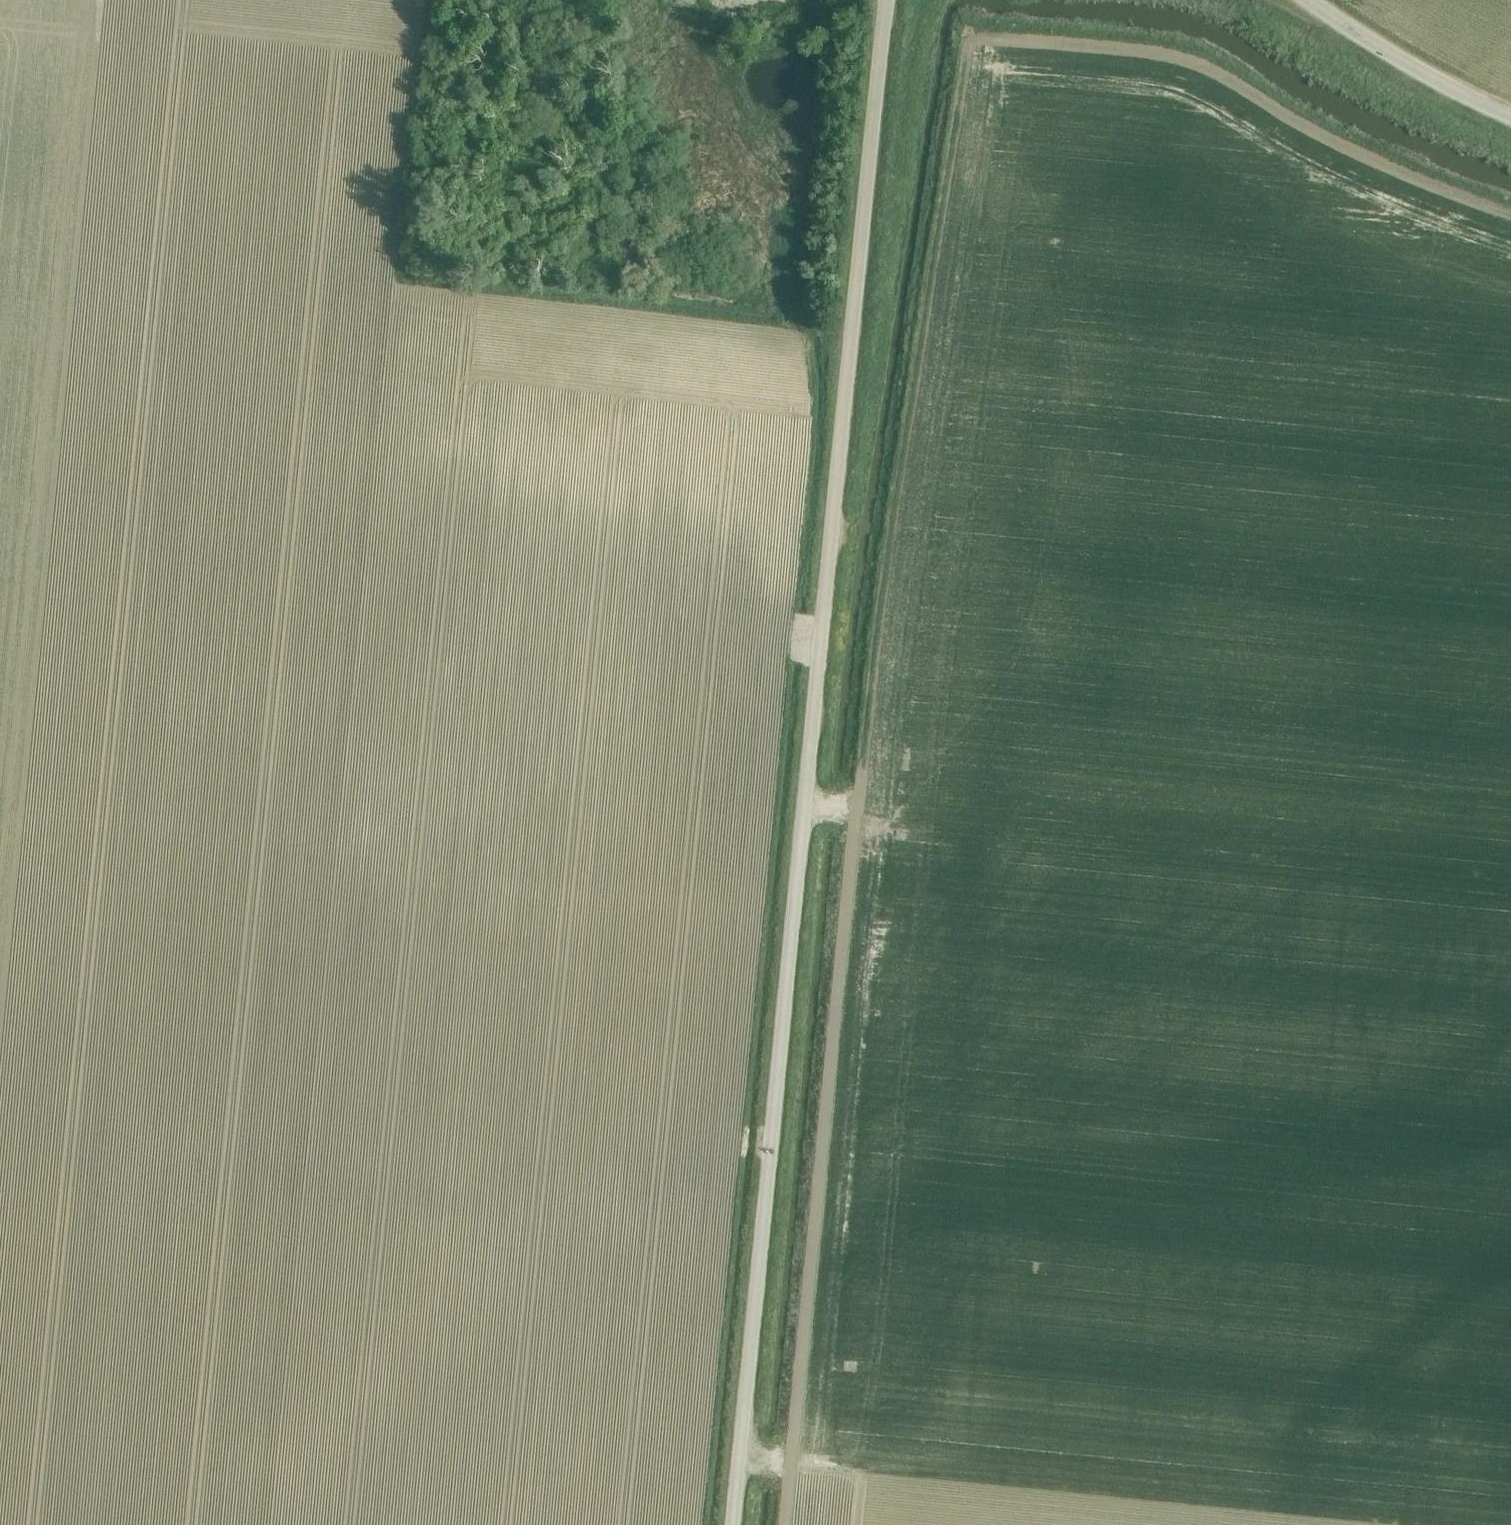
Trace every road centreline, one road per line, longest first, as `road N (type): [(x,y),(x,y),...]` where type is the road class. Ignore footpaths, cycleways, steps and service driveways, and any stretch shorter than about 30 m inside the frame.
road 1 (tertiary): [(735,1524),(891,0)]
road 2 (unclassified): [(1510,110),(1419,65),(1317,0)]

